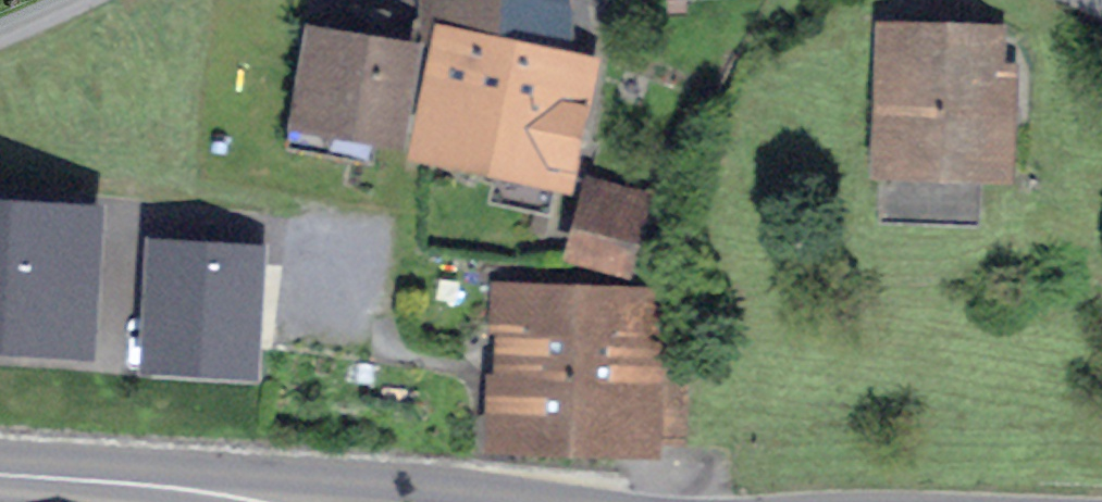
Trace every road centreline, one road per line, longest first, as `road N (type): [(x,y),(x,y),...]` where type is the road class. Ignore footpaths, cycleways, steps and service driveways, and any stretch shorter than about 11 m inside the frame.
road 1 (secondary): [(301,501),(0,475)]

